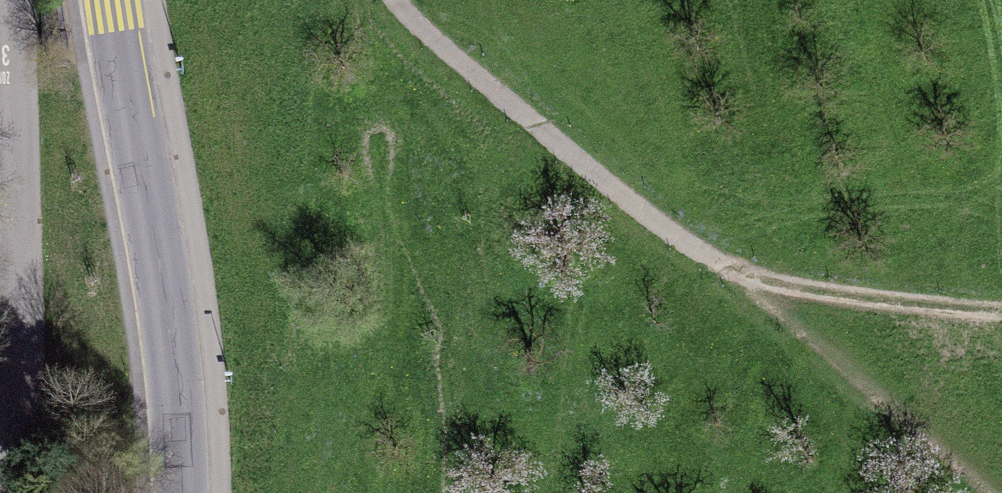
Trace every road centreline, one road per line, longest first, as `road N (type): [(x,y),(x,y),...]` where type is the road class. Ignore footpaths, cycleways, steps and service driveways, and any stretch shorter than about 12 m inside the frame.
road 1 (residential): [(187,492),(168,310),(116,0)]
road 2 (residential): [(0,458),(16,396),(12,0)]
road 3 (track): [(402,0),(426,36),(650,221),(737,280)]
road 4 (track): [(737,280),(1001,305)]

